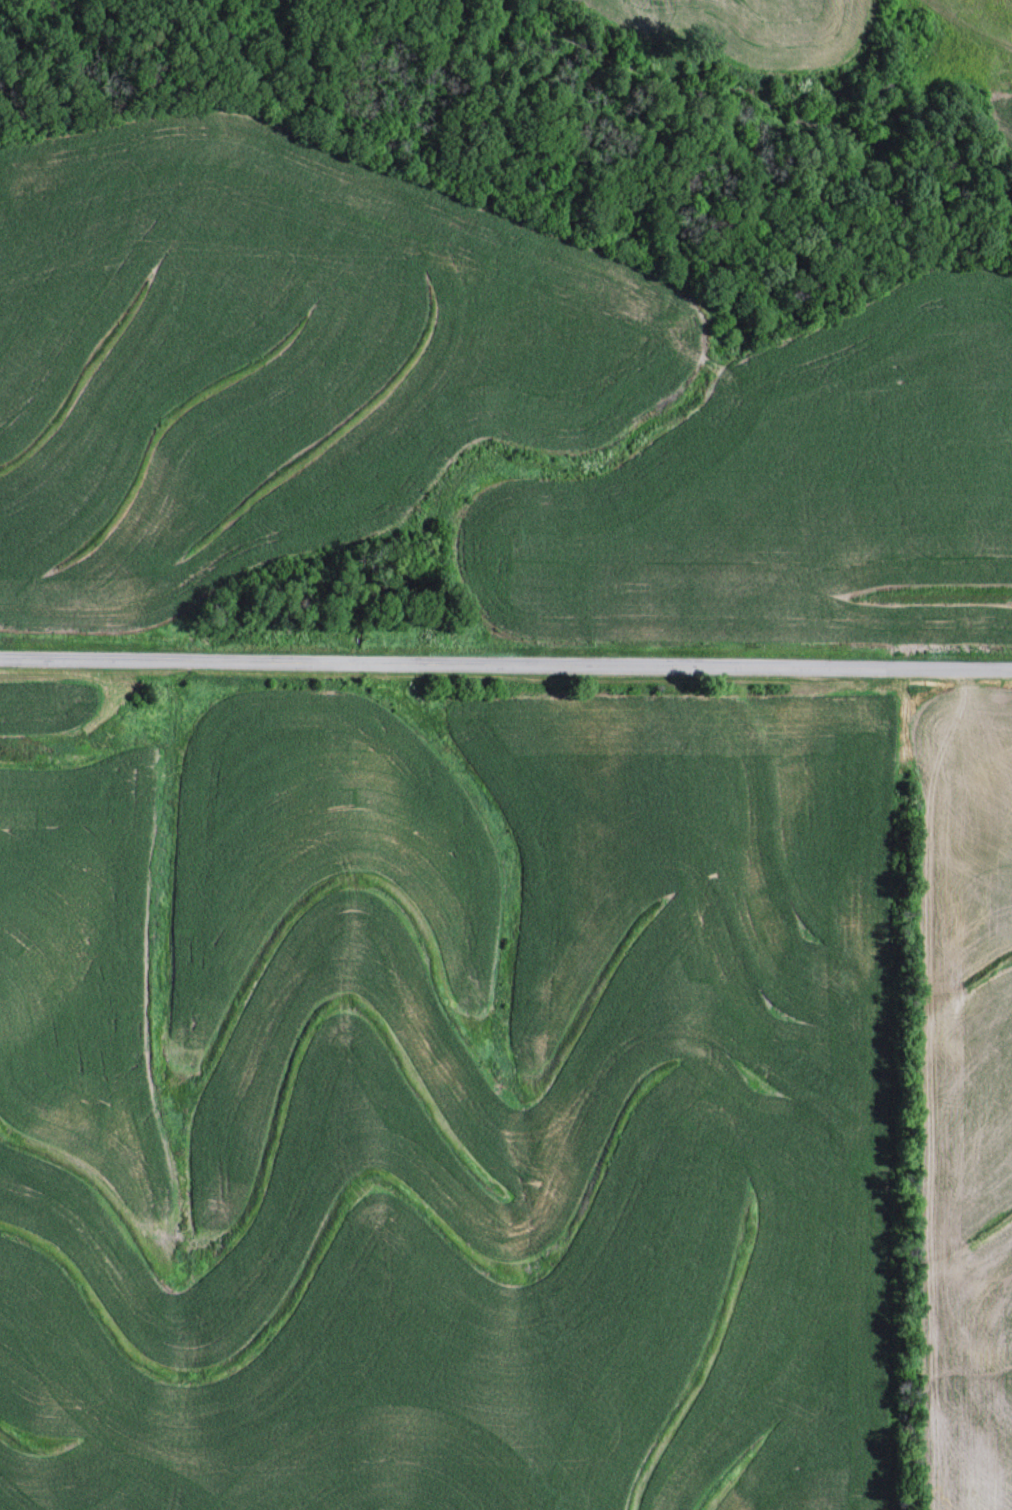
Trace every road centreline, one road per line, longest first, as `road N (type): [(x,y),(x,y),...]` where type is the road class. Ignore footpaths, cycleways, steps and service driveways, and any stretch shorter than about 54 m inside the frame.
road 1 (tertiary): [(1011,684),(0,663)]

